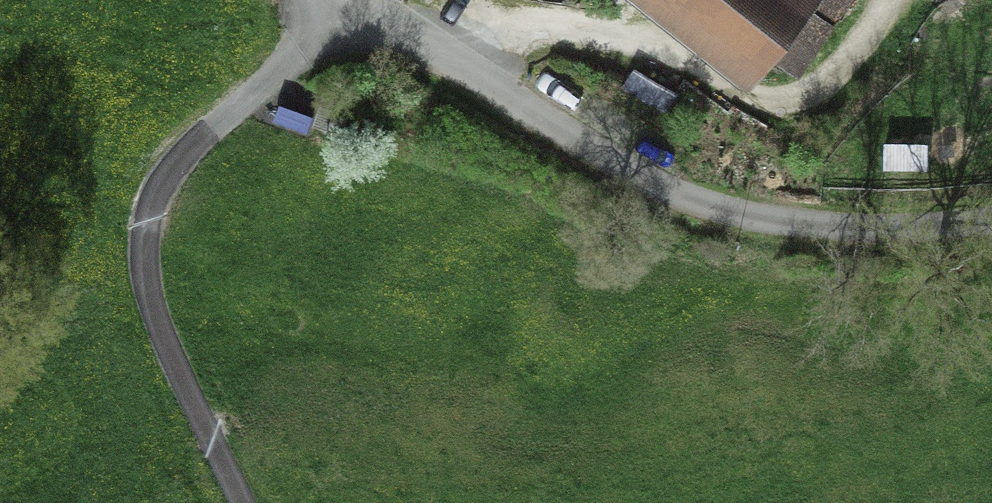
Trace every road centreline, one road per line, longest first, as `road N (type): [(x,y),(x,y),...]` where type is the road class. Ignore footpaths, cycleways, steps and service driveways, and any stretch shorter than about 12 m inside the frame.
road 1 (residential): [(338,0),(611,164),(712,210),(851,228),(991,222)]
road 2 (track): [(241,502),(138,290),(169,161),(340,1)]
road 3 (track): [(890,0),(855,52),(803,97),(744,99),(626,32),(516,18),(467,75)]

